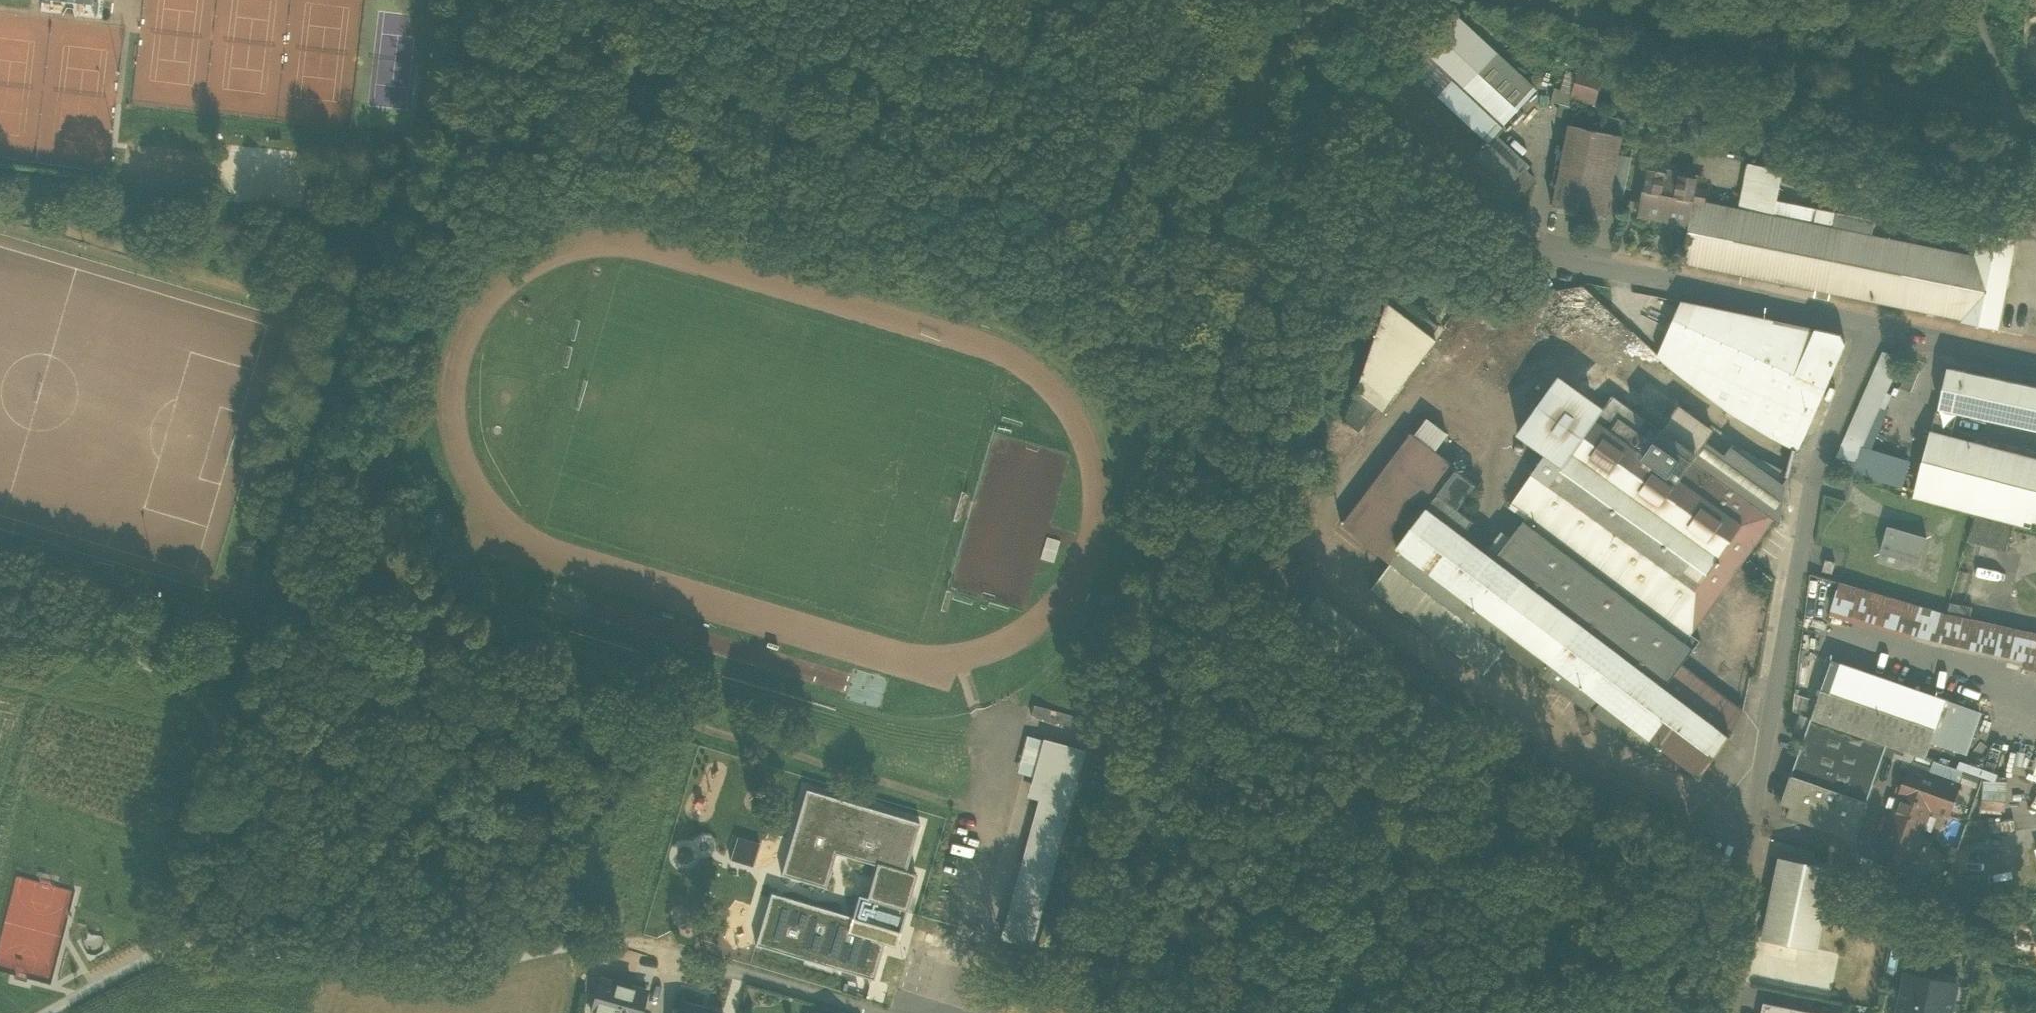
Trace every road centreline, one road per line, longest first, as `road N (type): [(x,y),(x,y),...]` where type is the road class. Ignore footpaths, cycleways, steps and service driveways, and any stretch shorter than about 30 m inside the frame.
road 1 (residential): [(1876,325),(1409,232),(628,0)]
road 2 (residential): [(1728,1012),(1763,842),(1813,496),(1876,325)]
road 3 (track): [(166,948),(453,967),(630,940),(707,963)]
road 4 (residential): [(707,963),(876,1012)]
road 5 (track): [(2022,162),(1973,0)]
road 6 (residential): [(2035,367),(1876,325)]
road 7 (track): [(172,937),(49,1012)]

